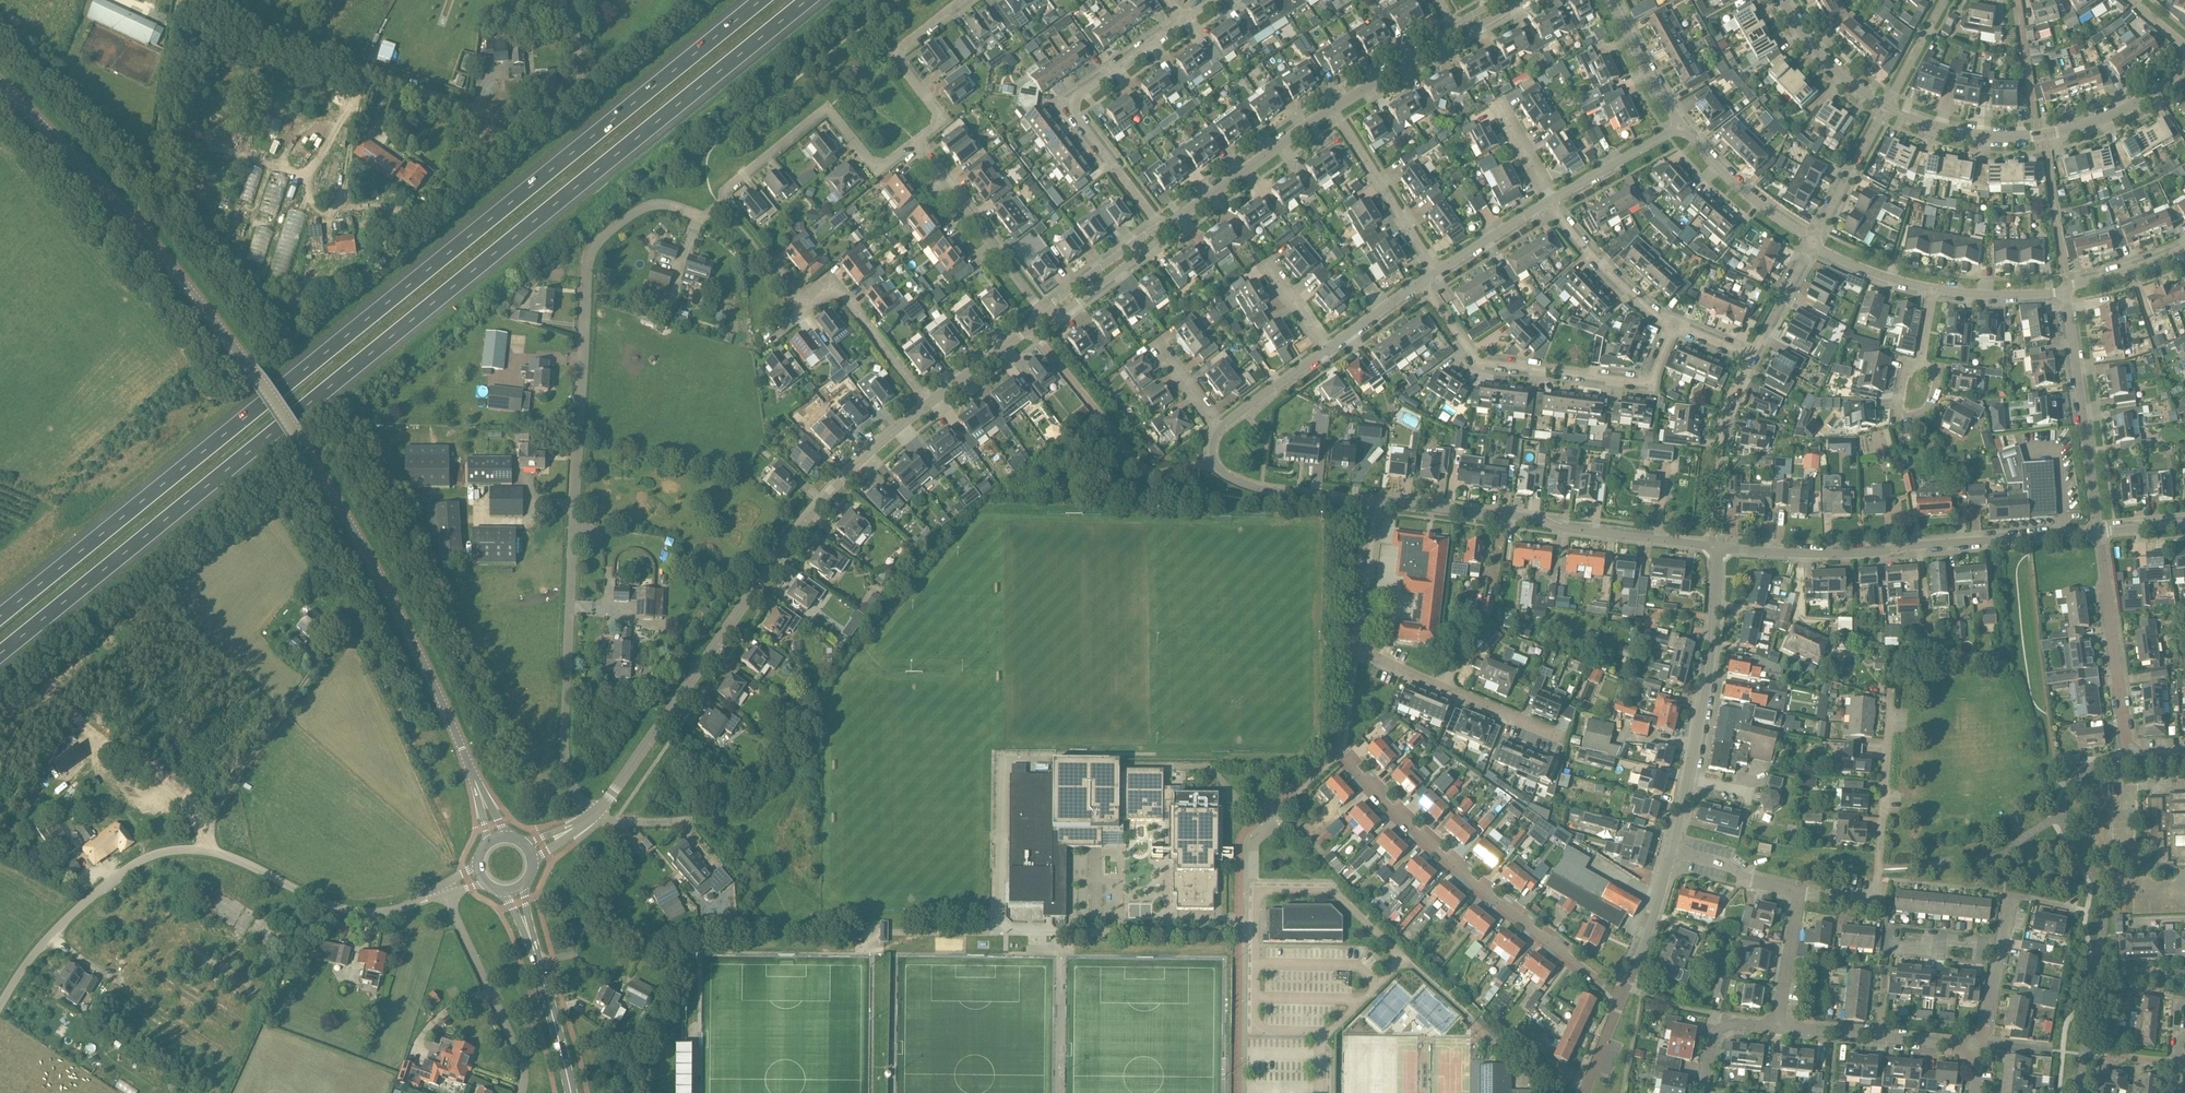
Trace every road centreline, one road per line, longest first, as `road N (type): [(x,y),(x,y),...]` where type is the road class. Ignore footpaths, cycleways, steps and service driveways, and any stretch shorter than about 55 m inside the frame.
road 1 (motorway): [(0,654),(809,0)]
road 2 (motorway): [(763,0),(0,618)]
road 3 (tertiary): [(476,782),(410,632),(294,429),(154,246),(0,84)]
road 4 (residential): [(592,816),(564,755),(591,255),(643,208),(666,204),(704,218),(720,205)]
road 5 (residential): [(592,816),(817,505),(929,404)]
road 6 (residential): [(2101,532),(1861,551),(1717,548)]
road 7 (residential): [(1623,996),(1444,858),(1342,758)]
road 8 (residential): [(1717,548),(1369,502)]
road 9 (residential): [(1674,327),(1652,385),(1476,361),(1421,282)]
road 10 (residential): [(2184,70),(2141,103),(2044,137),(1941,130),(1886,108)]
road 11 (residential): [(1670,855),(1712,654),(1717,548)]
road 12 (unclassified): [(490,115),(250,24),(214,0)]
road 13 (residential): [(1797,893),(1878,900),(1890,691)]
road 14 (residential): [(1161,231),(1077,111),(1089,92),(1184,20)]
road 15 (residential): [(2184,754),(2138,755),(2128,747),(2101,532)]
road 16 (residential): [(208,851),(145,859),(112,879),(62,923),(0,1005)]
road 17 (residential): [(916,147),(892,165),(869,164),(827,111),(724,192),(720,205)]
road 18 (residential): [(443,891),(399,909),(340,908),(208,851)]
road 19 (residential): [(2101,532),(2066,289)]
road 20 (residential): [(1352,647),(1567,740)]
road 21 (residential): [(521,1092),(519,1053),(443,891)]
road 22 (residential): [(1046,316),(916,147)]
road 23 (residential): [(1161,231),(1336,110)]
road 24 (residential): [(968,0),(899,52),(939,116),(916,147)]
road 25 (residential): [(1369,502),(1272,491),(1230,478),(1212,459),(1220,429)]
road 26 (residential): [(1435,273),(1336,110)]
road 27 (residential): [(808,308),(825,293),(845,296),(929,404)]
road 28 (residential): [(1674,327),(1594,260),(1548,202)]
road 29 (residential): [(1812,243),(1737,187),(1681,125)]
road 30 (residential): [(208,851),(221,808),(286,709)]
road 31 (residential): [(1812,243),(1886,108)]
road 32 (tertiary): [(571,1092),(532,945)]
road 33 (residential): [(1886,108),(1822,54),(1781,0)]
road 34 (residential): [(1552,199),(1681,125)]
road 35 (residential): [(1623,996),(1670,855)]
road 36 (residential): [(929,404),(1046,316)]
road 37 (residential): [(1352,647),(1369,502)]
road 38 (residential): [(1046,316),(1065,311),(1156,244),(1158,233)]
road 39 (residential): [(1336,110),(1456,31)]
road 40 (residential): [(1681,125),(1611,0)]
road 41 (residential): [(1921,366),(1937,373),(1935,395),(1924,413),(1900,417),(1904,370),(1913,365)]
road 42 (residential): [(1158,233),(1146,234),(1046,316)]
road 43 (residential): [(1776,1026),(1797,893)]
road 44 (residential): [(1220,429),(1327,349)]
road 45 (residential): [(1435,273),(1548,202)]
road 46 (residential): [(1933,290),(2066,289)]
road 47 (residential): [(1670,855),(1797,893)]
road 48 (residential): [(1748,356),(1812,243)]
road 49 (residential): [(1812,243),(1933,290)]
road 50 (residential): [(2087,911),(2008,897),(2003,945)]
road 51 (residential): [(2066,289),(2184,249)]
road 52 (residential): [(1886,108),(1944,0)]
road 53 (residential): [(1705,1092),(1719,1033),(1738,1024),(1776,1026)]

